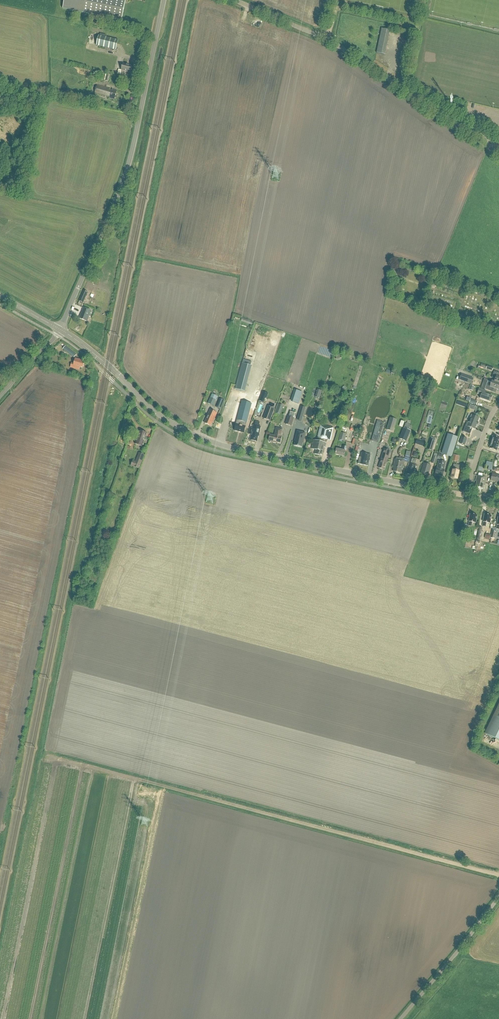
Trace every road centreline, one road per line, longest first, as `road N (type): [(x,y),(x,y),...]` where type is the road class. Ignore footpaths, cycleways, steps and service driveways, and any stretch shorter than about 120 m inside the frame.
road 1 (track): [(498,876),(49,754)]
road 2 (tertiary): [(466,496),(209,441),(156,413),(60,330)]
road 3 (unclassified): [(60,330),(126,171),(165,0)]
road 4 (unclassified): [(498,155),(326,39),(233,0)]
road 5 (unclassified): [(498,896),(401,1018)]

